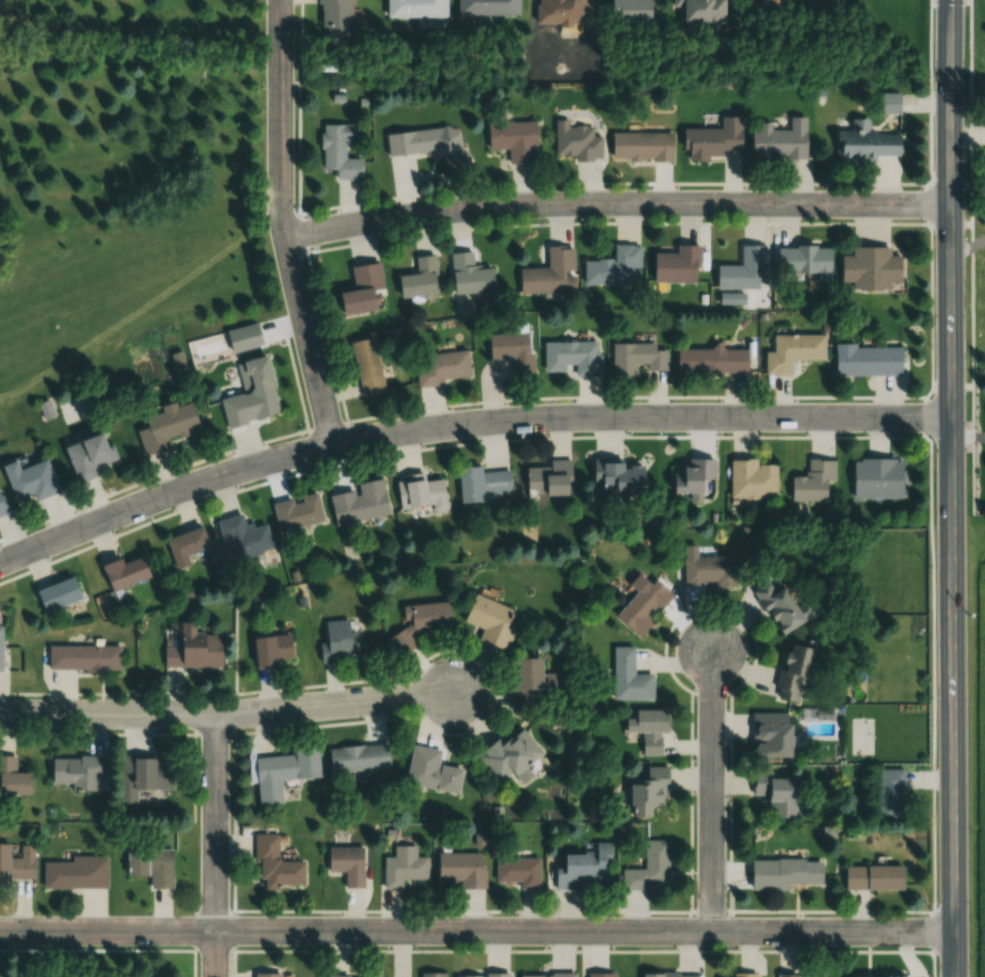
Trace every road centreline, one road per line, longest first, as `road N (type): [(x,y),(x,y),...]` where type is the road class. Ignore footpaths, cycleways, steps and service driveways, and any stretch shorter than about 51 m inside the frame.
road 1 (residential): [(951,419),(550,418),(406,432),(230,474),(0,564)]
road 2 (residential): [(955,932),(0,934)]
road 3 (residential): [(285,237),(526,204),(947,205)]
road 4 (secondary): [(952,608),(950,0)]
road 5 (residential): [(0,719),(220,720),(458,698)]
road 6 (residential): [(280,0),(285,237),(333,445)]
road 7 (secondary): [(955,976),(952,608)]
road 8 (residential): [(715,936),(713,650)]
road 9 (residential): [(220,976),(220,720)]

